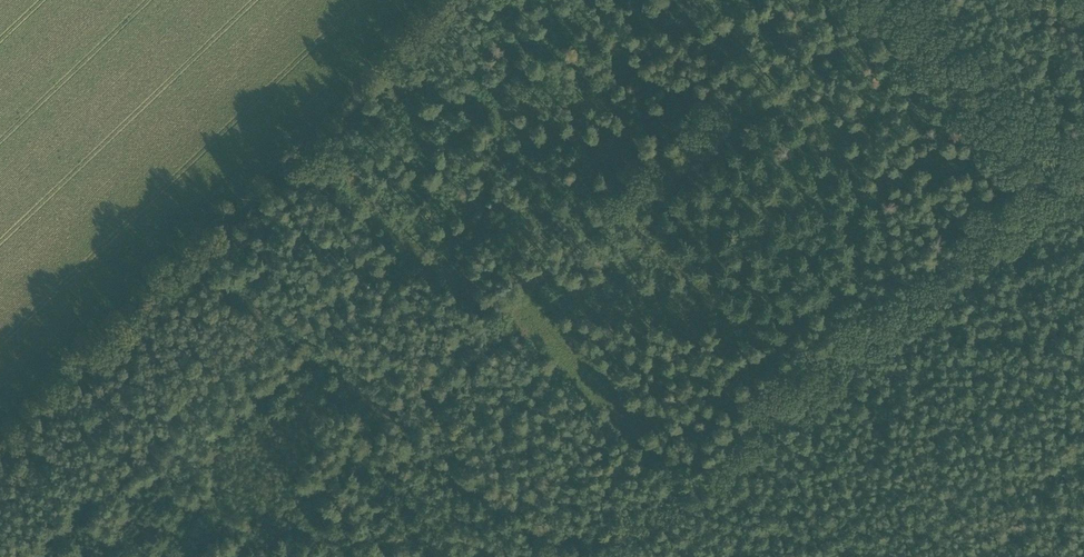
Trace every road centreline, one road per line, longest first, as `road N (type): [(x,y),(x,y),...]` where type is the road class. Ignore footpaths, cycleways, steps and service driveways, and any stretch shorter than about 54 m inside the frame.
road 1 (track): [(391,410),(848,0)]
road 2 (track): [(1065,172),(599,556)]
road 3 (track): [(208,255),(568,556)]
road 4 (track): [(208,255),(458,0)]
road 5 (track): [(0,448),(208,255)]
road 6 (track): [(896,0),(1065,172)]

